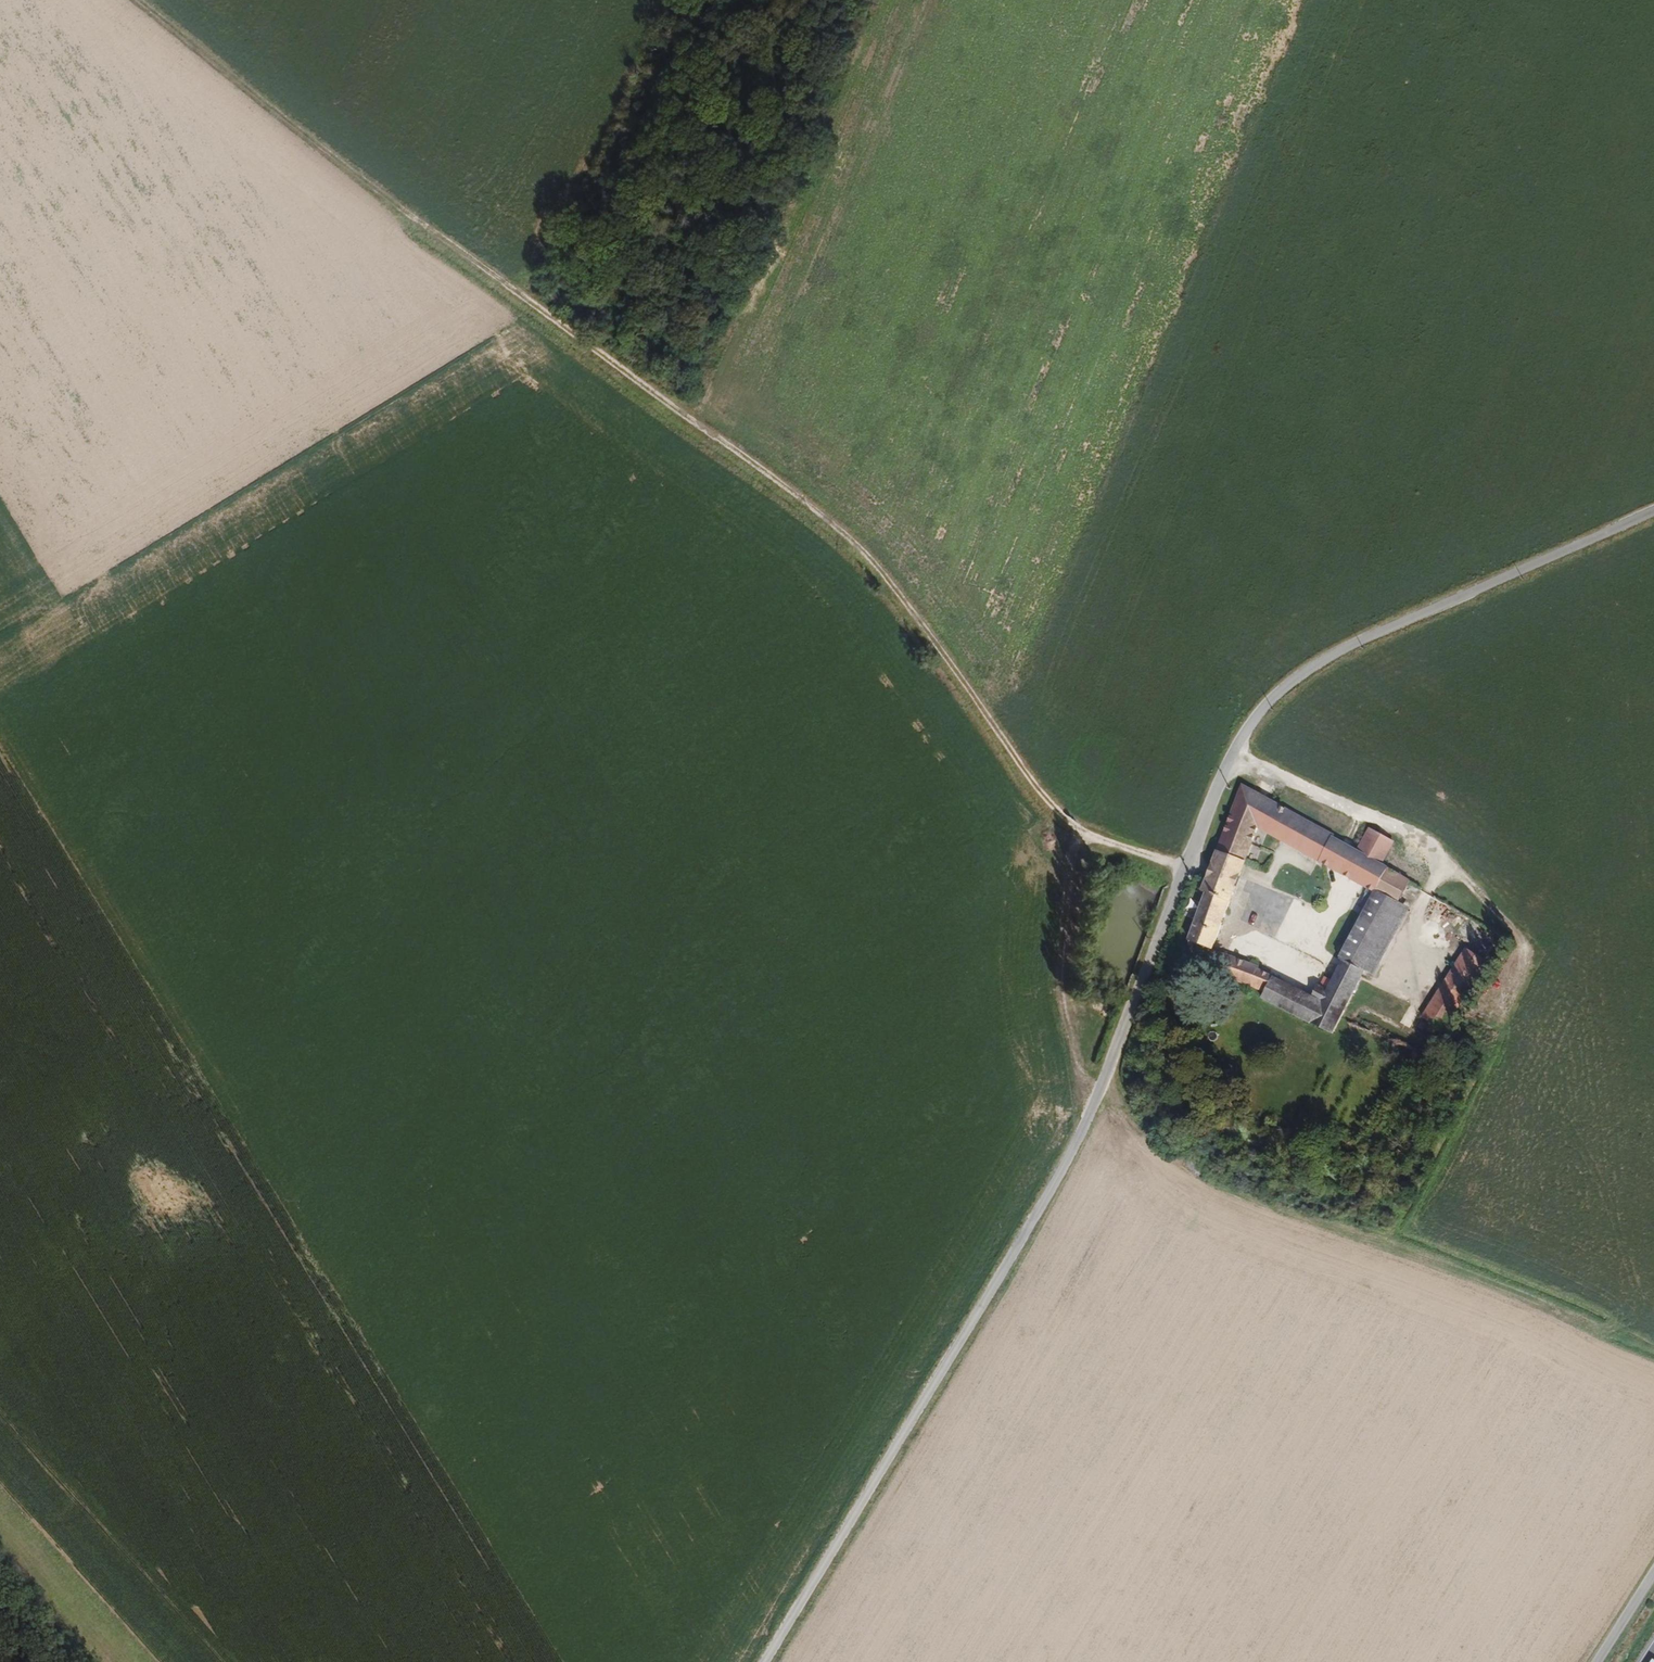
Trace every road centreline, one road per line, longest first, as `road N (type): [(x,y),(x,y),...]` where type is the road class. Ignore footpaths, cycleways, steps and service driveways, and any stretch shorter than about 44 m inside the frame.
road 1 (unclassified): [(765,1661),(1070,1155),(1248,726),(1267,701),(1346,648),(1653,510)]
road 2 (track): [(137,0),(343,167),(839,532),(885,580),(1028,780),(1073,828),(1187,868)]

